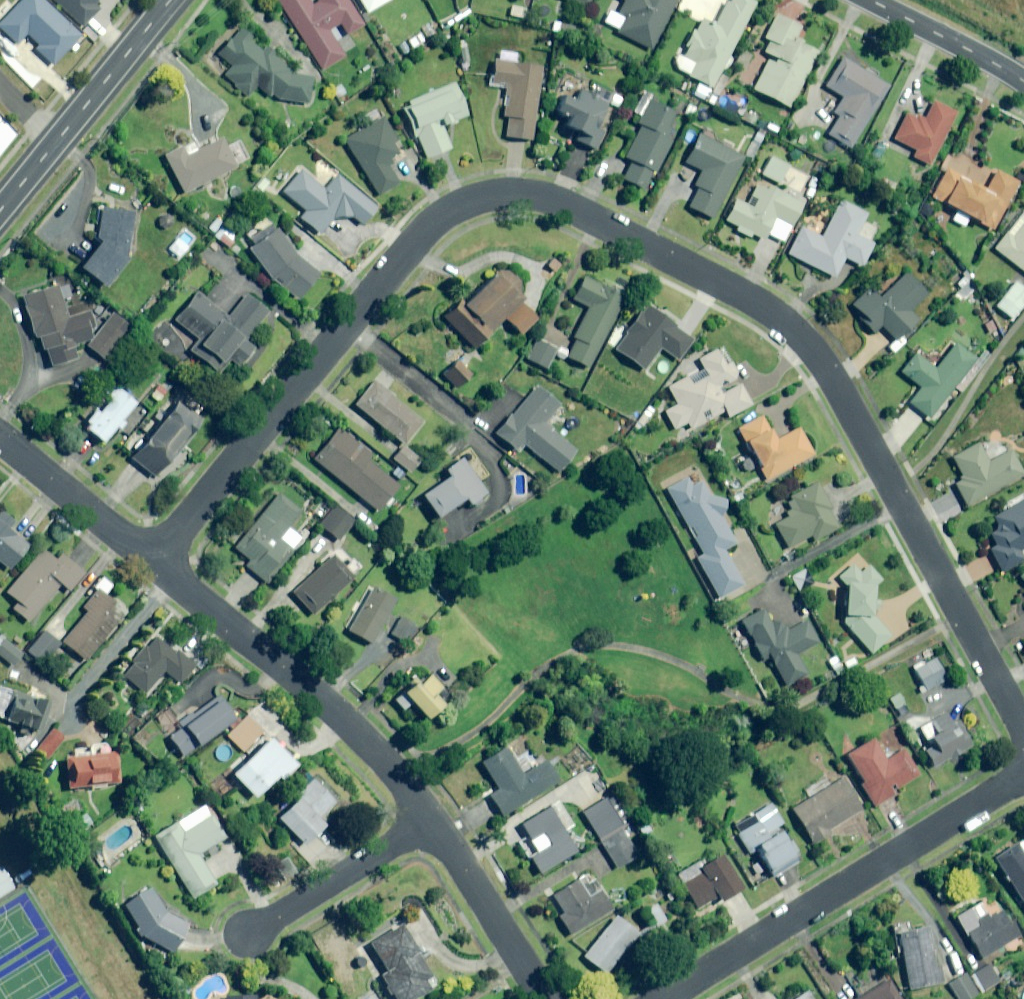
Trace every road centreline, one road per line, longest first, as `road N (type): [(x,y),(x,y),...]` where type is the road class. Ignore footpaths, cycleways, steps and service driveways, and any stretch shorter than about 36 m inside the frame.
road 1 (residential): [(153,564),(404,254),(469,200),(514,189),(550,199),(759,312),(810,355),(1023,728)]
road 2 (residential): [(672,998),(1023,777)]
road 3 (residential): [(433,823),(406,778),(153,564)]
road 4 (residential): [(247,937),(433,823)]
road 5 (residential): [(542,998),(433,823)]
road 6 (residential): [(153,564),(0,438)]
road 7 (tertiary): [(52,143),(176,0)]
road 8 (tertiary): [(865,0),(1023,85)]

